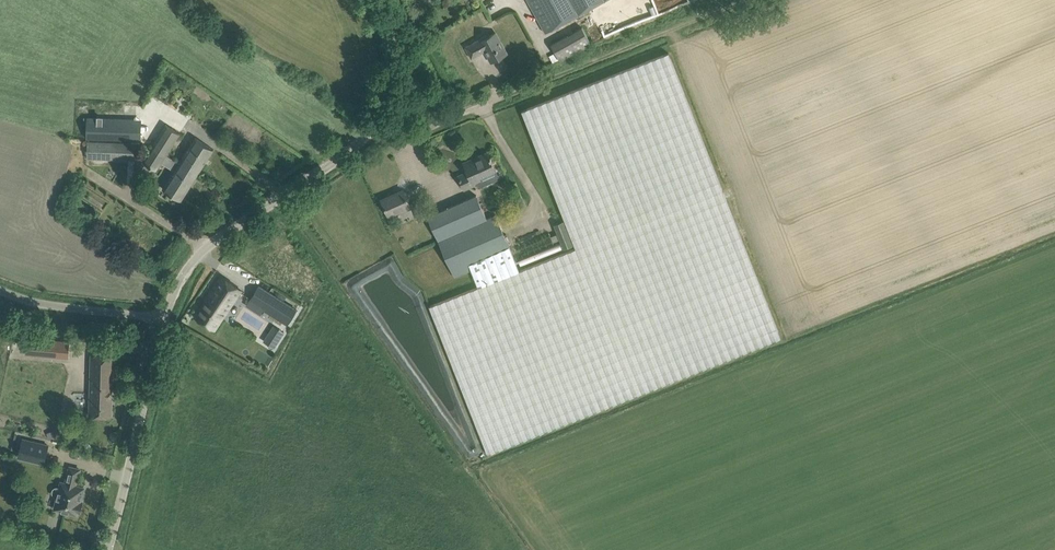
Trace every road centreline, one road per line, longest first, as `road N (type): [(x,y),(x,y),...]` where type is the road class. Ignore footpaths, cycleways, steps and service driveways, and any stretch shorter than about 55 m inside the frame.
road 1 (residential): [(167,316),(177,284),(206,246),(378,124)]
road 2 (residential): [(107,549),(167,316)]
road 3 (residential): [(0,291),(53,306),(167,316)]
road 4 (residential): [(378,124),(393,79),(393,51),(375,0)]
road 5 (unclassified): [(378,124),(411,133),(489,100)]

